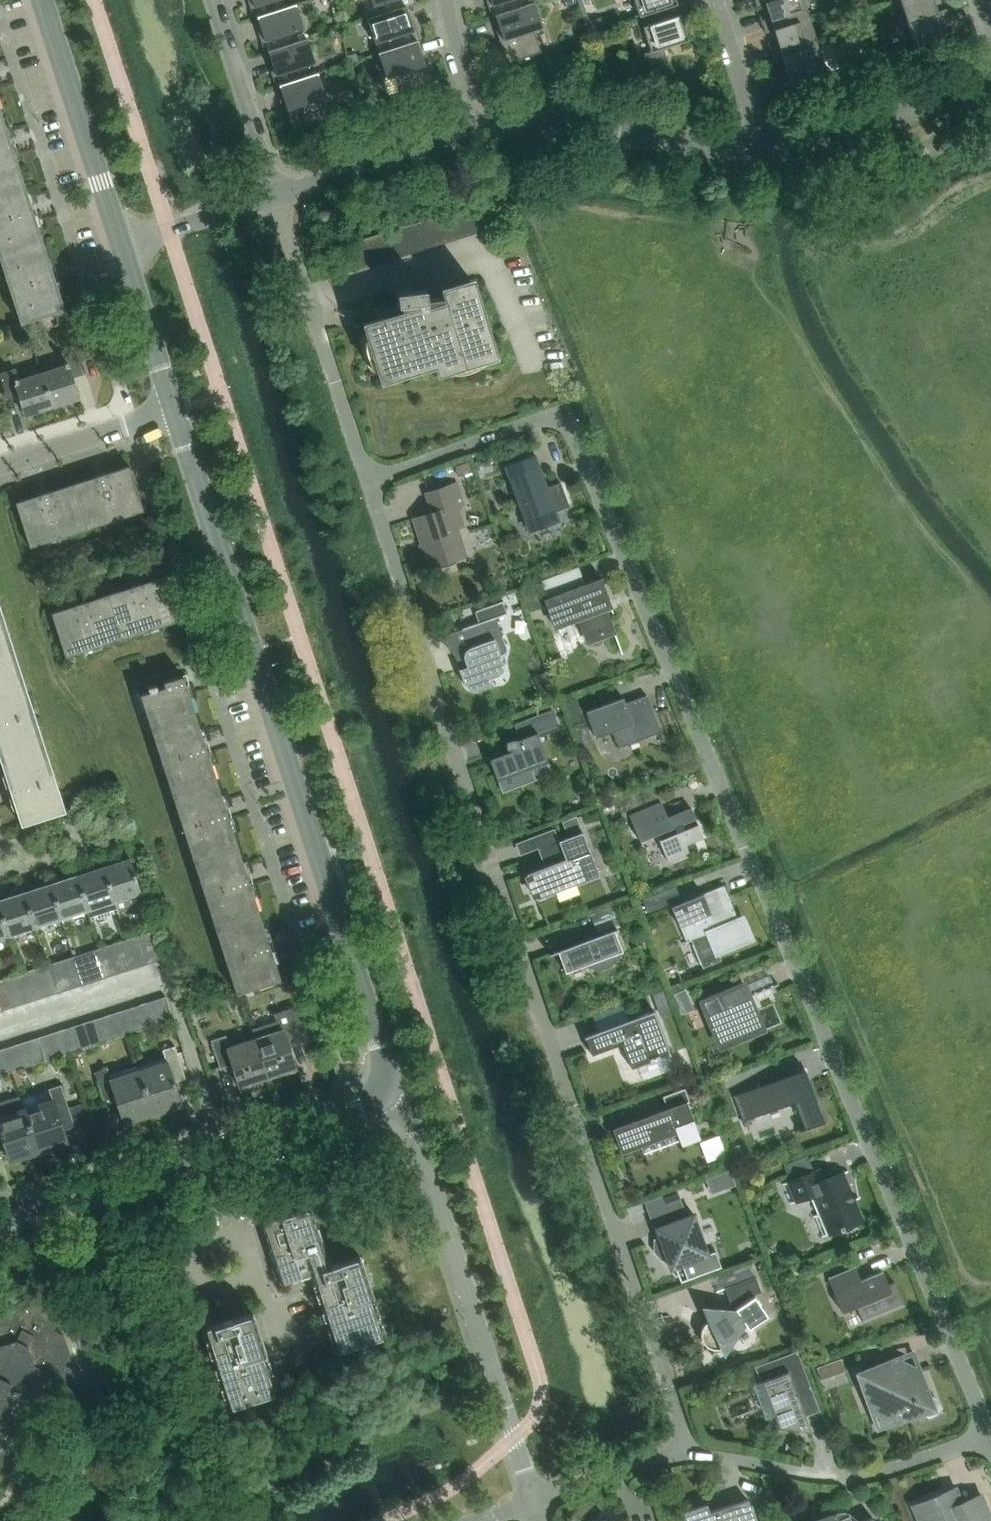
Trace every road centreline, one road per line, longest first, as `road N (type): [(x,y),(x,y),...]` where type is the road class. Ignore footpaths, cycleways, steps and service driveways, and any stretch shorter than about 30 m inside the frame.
road 1 (residential): [(365,483),(565,412),(989,1437)]
road 2 (residential): [(689,1453),(365,483)]
road 3 (tertiary): [(384,1097),(388,1073),(175,411)]
road 4 (residential): [(534,1502),(405,1118),(384,1097)]
road 5 (tertiary): [(0,1225),(384,1097)]
road 6 (residential): [(689,1453),(852,1480),(989,1437)]
road 7 (residential): [(365,483),(275,197)]
road 8 (residential): [(751,151),(549,124),(481,130)]
road 9 (tertiary): [(122,244),(42,0)]
road 10 (residential): [(990,84),(816,144),(751,151)]
road 11 (residential): [(481,130),(275,197)]
road 12 (residential): [(275,197),(212,0)]
road 13 (residential): [(0,467),(175,411)]
road 14 (tertiary): [(175,411),(122,244)]
road 15 (residential): [(534,1502),(689,1453)]
road 16 (residential): [(275,197),(122,244)]
road 17 (residential): [(751,151),(754,117),(715,0)]
road 18 (residential): [(481,130),(446,0)]

